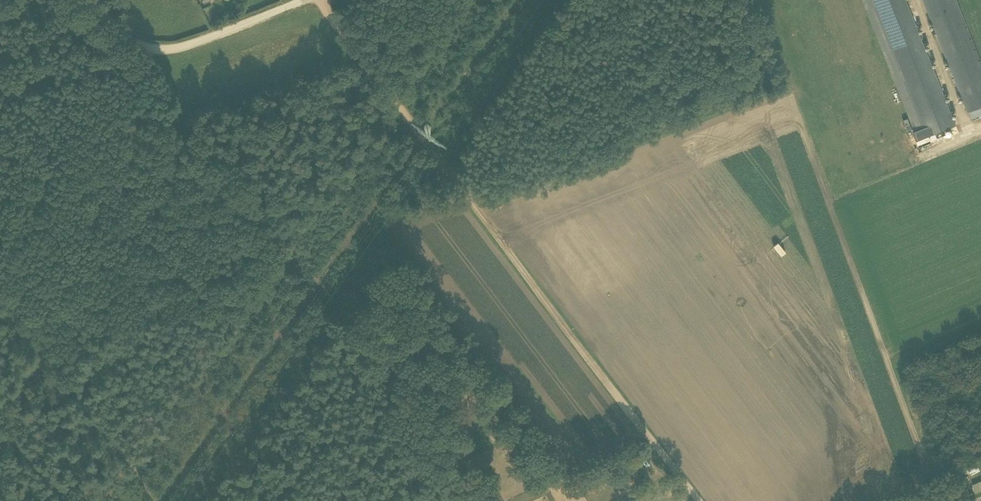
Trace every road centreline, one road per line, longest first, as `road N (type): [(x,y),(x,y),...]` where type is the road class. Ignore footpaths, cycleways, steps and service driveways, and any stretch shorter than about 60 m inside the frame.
road 1 (track): [(699,500),(317,0)]
road 2 (track): [(0,295),(159,500)]
road 3 (unclassified): [(94,0),(138,45),(161,50),(310,0)]

